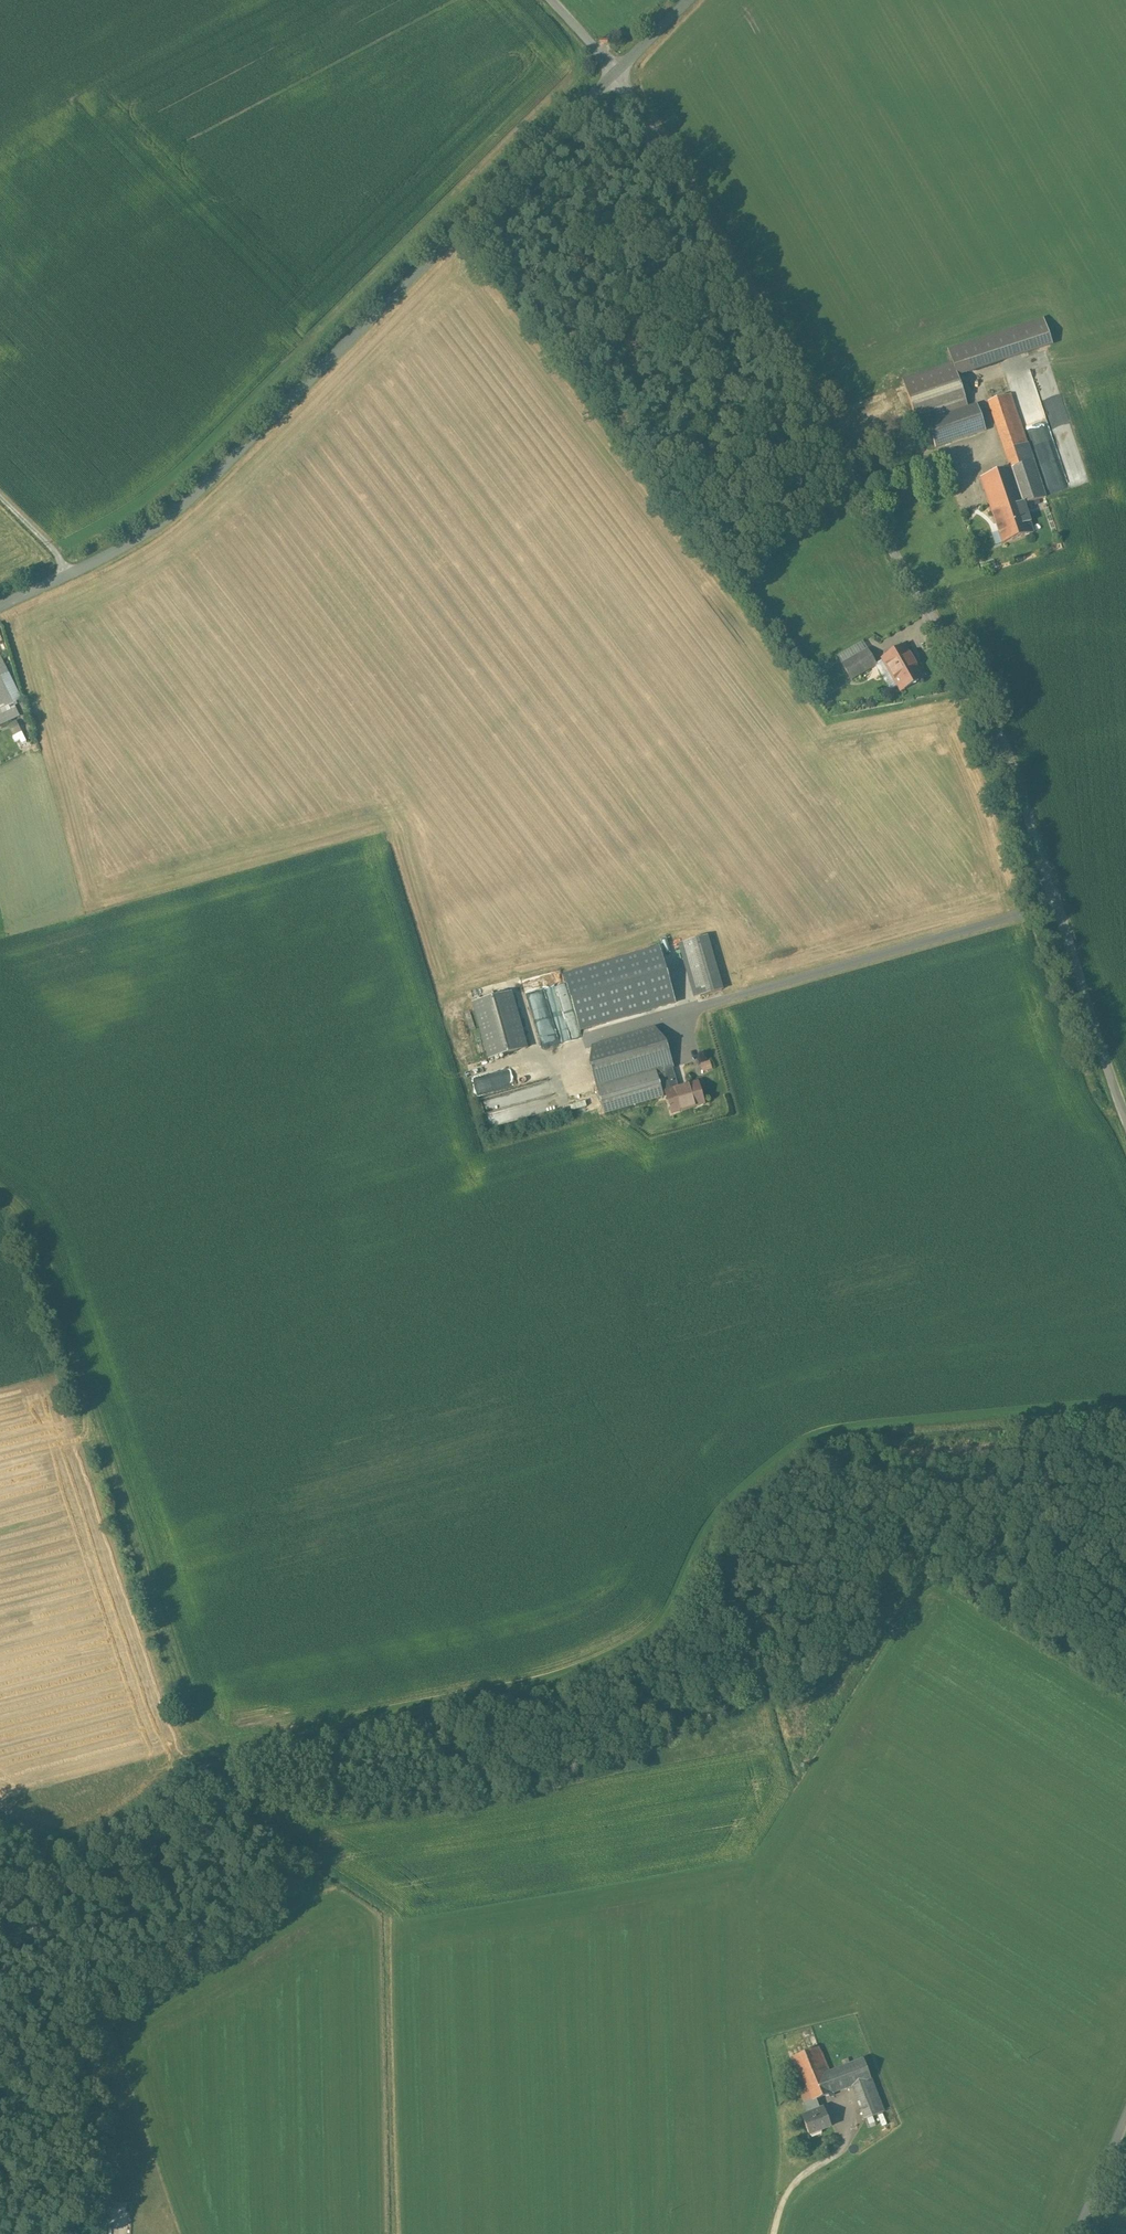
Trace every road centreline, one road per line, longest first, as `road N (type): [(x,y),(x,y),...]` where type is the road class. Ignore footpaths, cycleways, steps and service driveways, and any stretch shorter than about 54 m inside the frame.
road 1 (unclassified): [(617,68),(1001,745),(1125,1119)]
road 2 (unclassified): [(617,68),(177,509),(127,544),(0,606)]
road 3 (unclassified): [(1076,2233),(1125,2114)]

